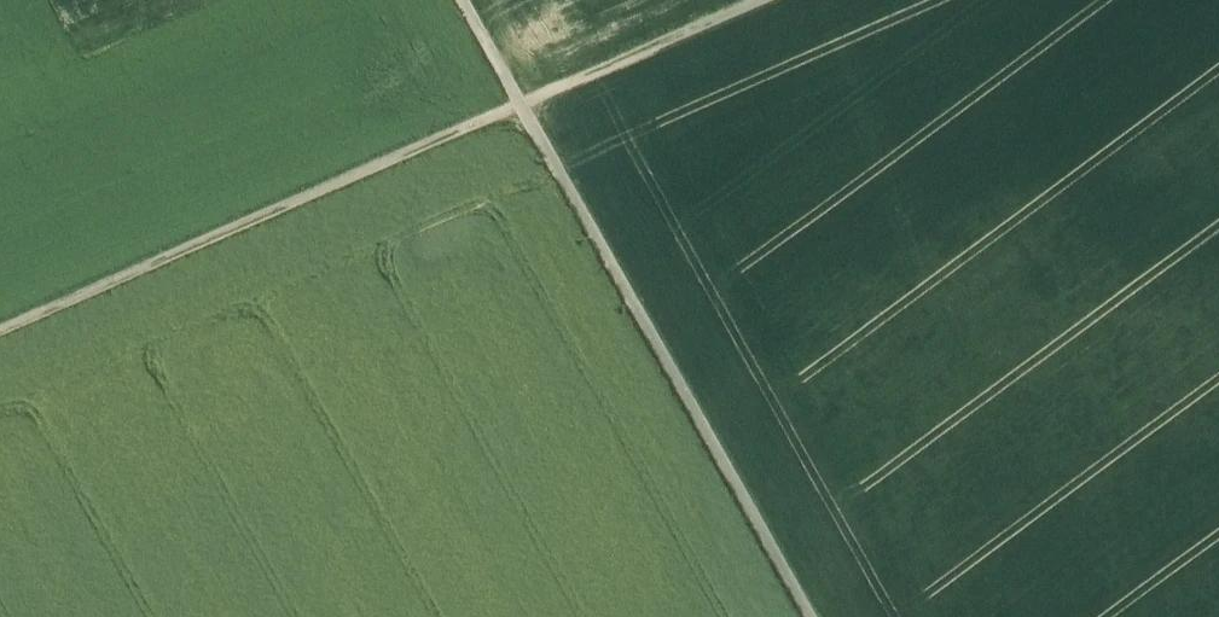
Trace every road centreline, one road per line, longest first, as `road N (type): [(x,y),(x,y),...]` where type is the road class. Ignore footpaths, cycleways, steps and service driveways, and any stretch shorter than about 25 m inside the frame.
road 1 (track): [(521,105),(815,616)]
road 2 (track): [(521,105),(0,330)]
road 3 (track): [(521,105),(763,0)]
road 4 (track): [(462,0),(521,105)]

